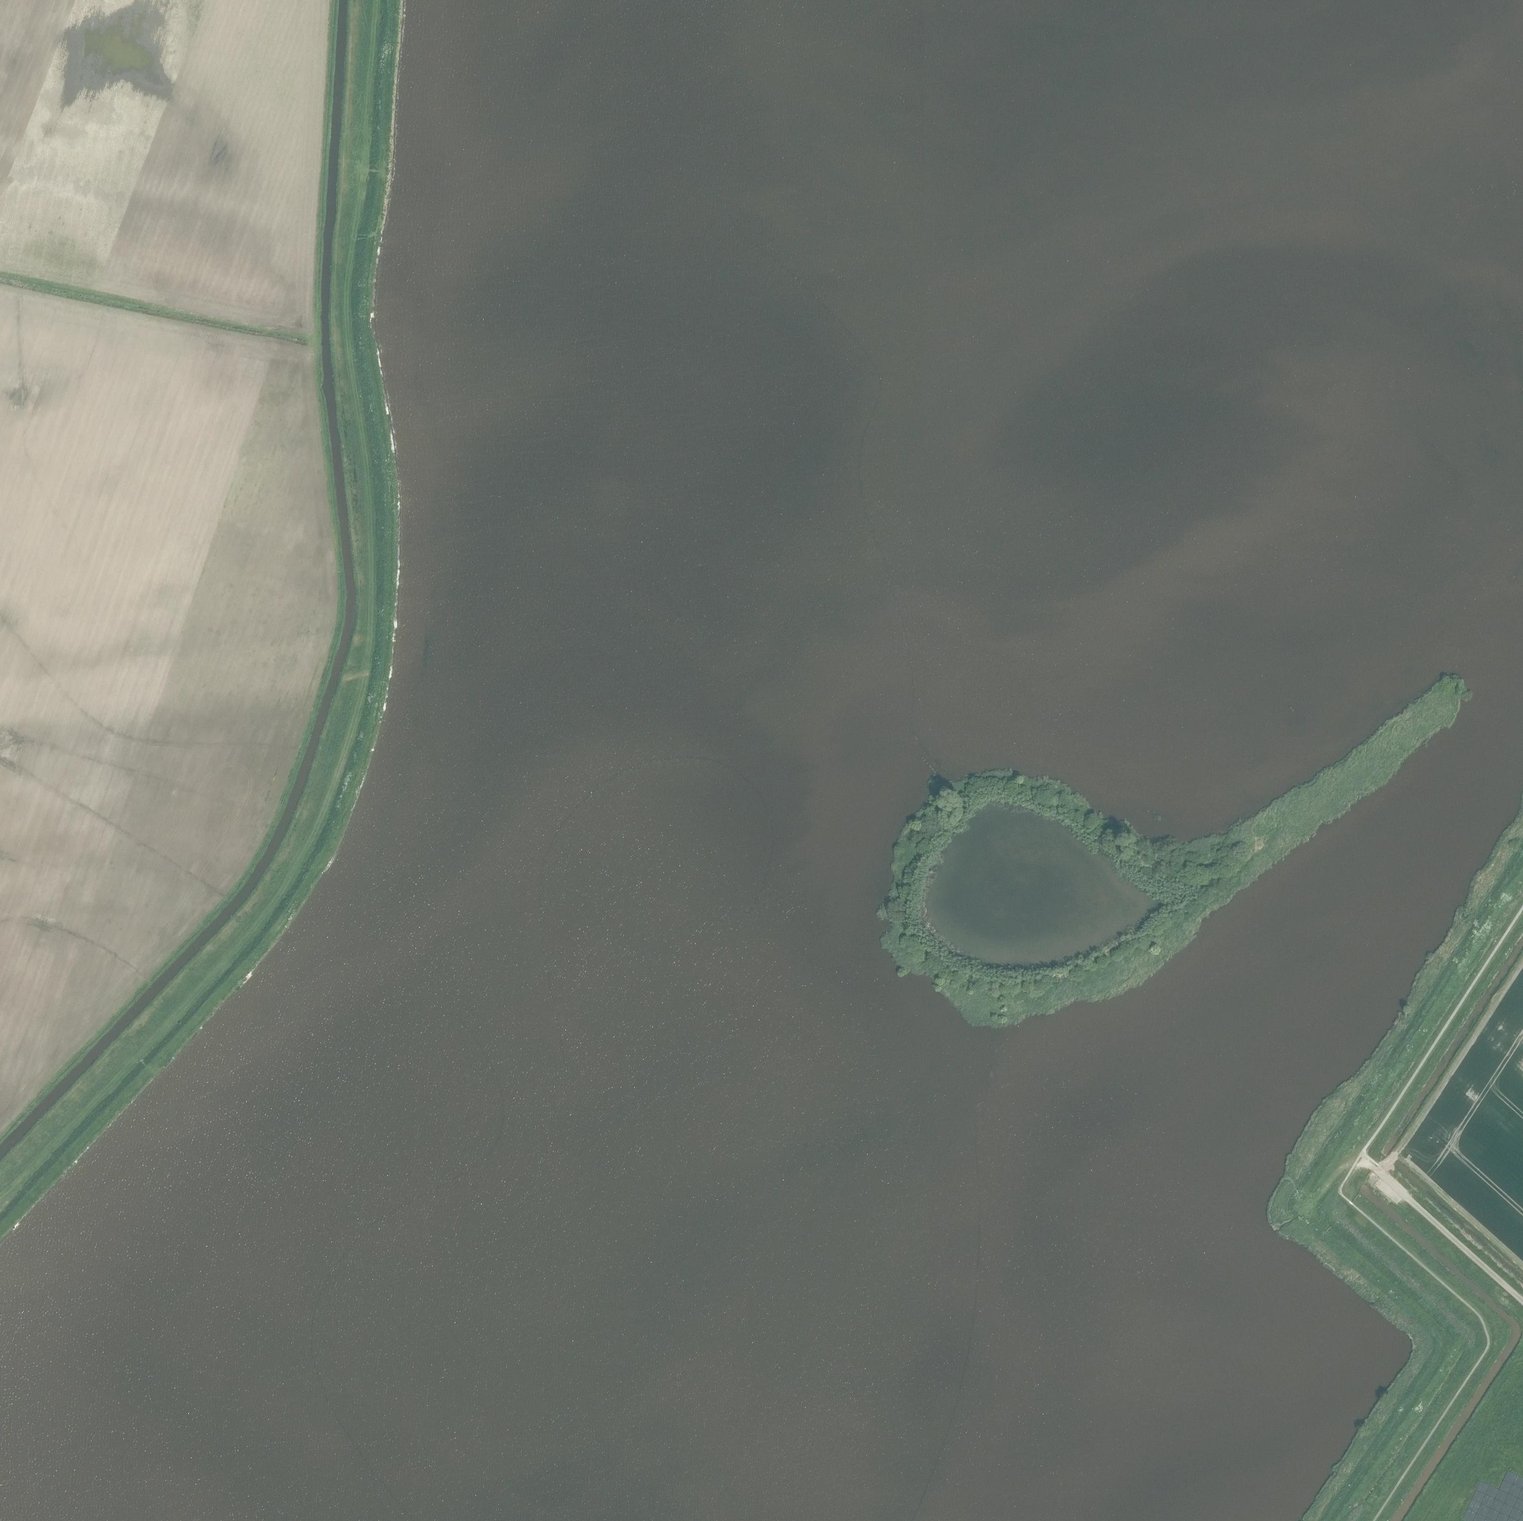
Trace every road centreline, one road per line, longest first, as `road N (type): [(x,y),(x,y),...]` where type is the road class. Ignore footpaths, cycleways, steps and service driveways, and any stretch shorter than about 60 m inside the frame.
road 1 (unclassified): [(1522,1302),(1380,1173)]

